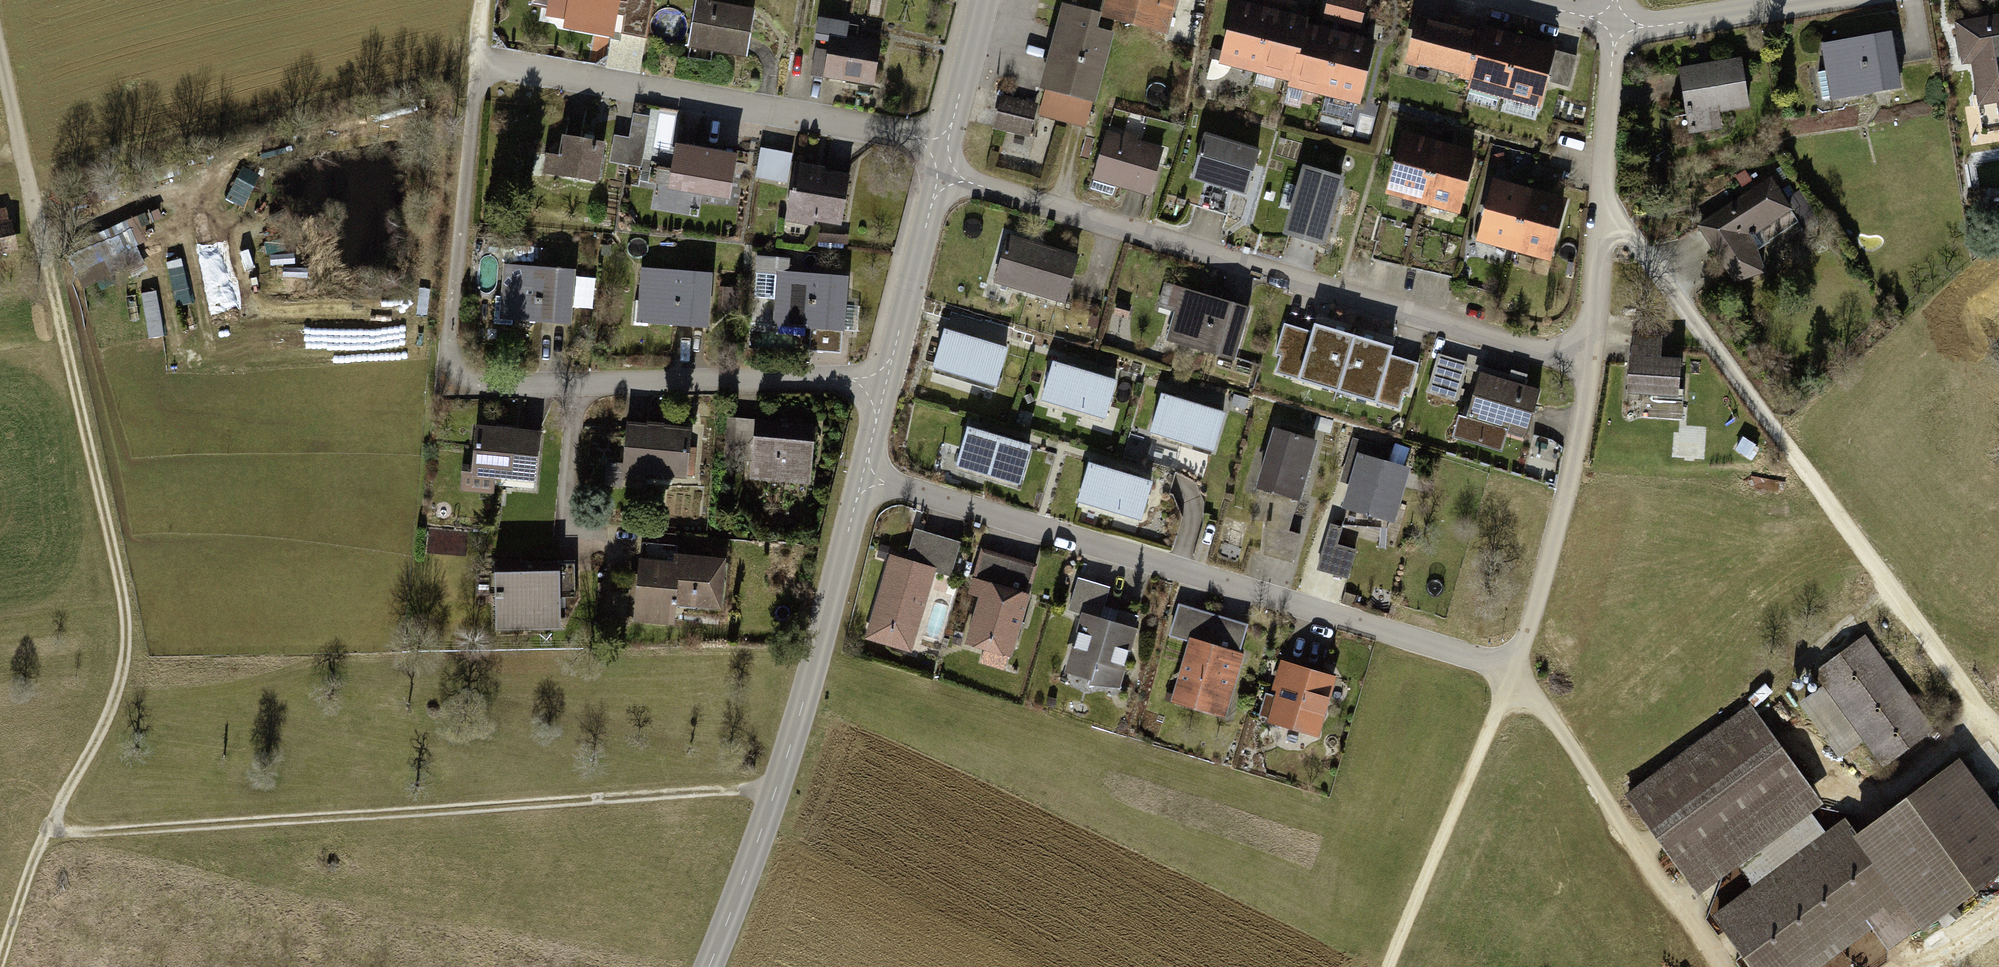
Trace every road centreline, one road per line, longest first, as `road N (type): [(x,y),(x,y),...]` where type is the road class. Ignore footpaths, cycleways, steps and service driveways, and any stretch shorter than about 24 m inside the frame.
road 1 (track): [(0,963),(46,834),(115,704),(126,612),(0,56)]
road 2 (track): [(46,834),(777,789)]
road 3 (residential): [(935,175),(1589,365)]
road 4 (residential): [(862,476),(1513,675)]
road 5 (residential): [(1998,732),(1601,191)]
road 6 (tertiary): [(708,966),(822,646),(862,476)]
road 7 (residential): [(480,66),(944,141)]
road 8 (residential): [(480,66),(454,378),(488,387),(579,386)]
road 9 (residential): [(1718,966),(1569,740),(1513,675)]
road 10 (residential): [(1513,675),(1574,473),(1589,365)]
road 11 (track): [(1513,675),(1388,966)]
road 12 (residential): [(579,386),(885,380)]
road 13 (tertiary): [(885,380),(935,175)]
road 14 (residential): [(1818,0),(1682,23),(1614,25)]
road 15 (residential): [(579,386),(565,528),(574,549),(591,556)]
road 16 (residential): [(1589,365),(1601,191)]
road 17 (residential): [(1601,191),(1614,25)]
road 18 (tertiary): [(944,141),(982,0)]

